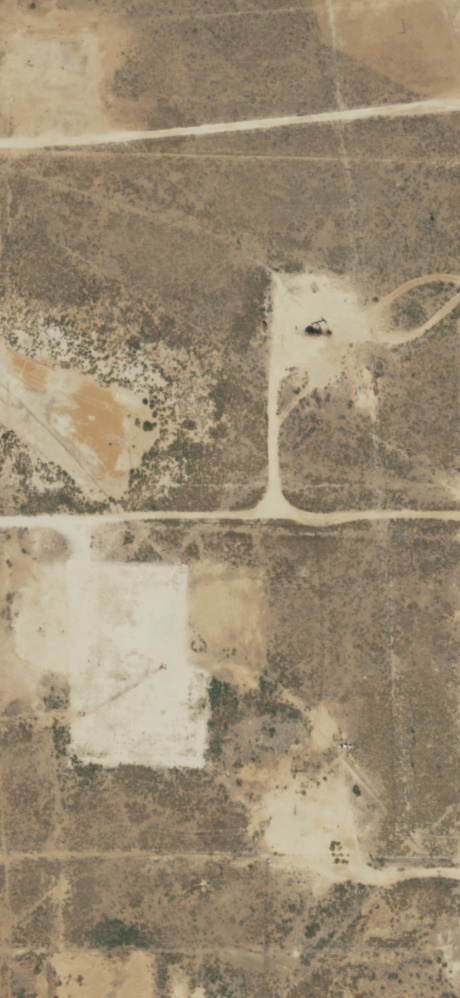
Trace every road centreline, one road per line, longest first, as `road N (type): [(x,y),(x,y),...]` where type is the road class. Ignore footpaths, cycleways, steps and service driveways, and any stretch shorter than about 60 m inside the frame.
road 1 (track): [(0,139),(169,136),(459,98)]
road 2 (track): [(459,509),(0,521)]
road 3 (track): [(274,514),(274,383)]

